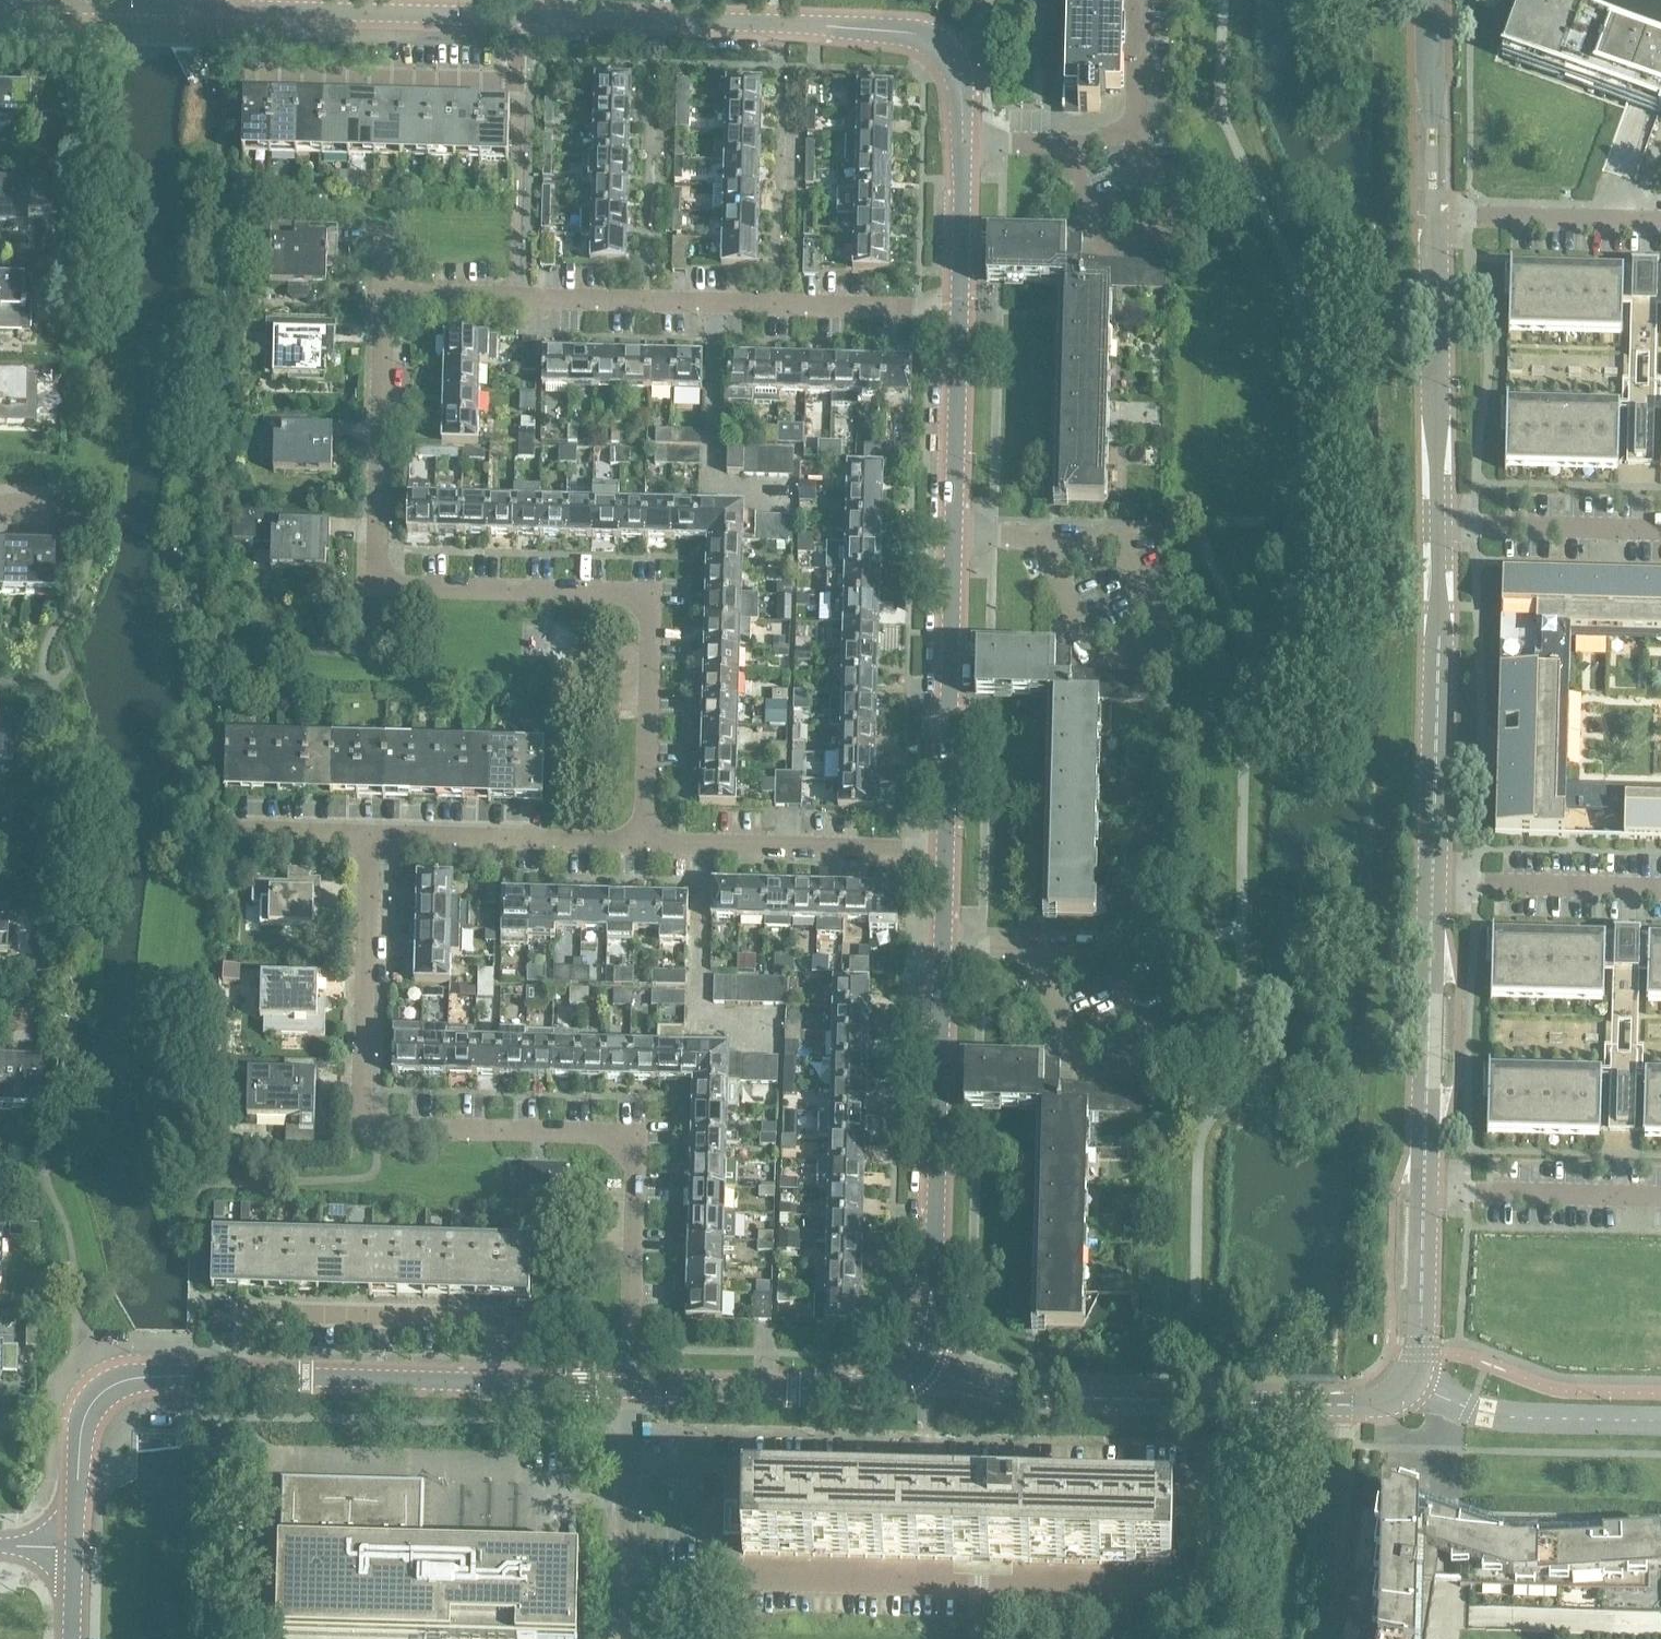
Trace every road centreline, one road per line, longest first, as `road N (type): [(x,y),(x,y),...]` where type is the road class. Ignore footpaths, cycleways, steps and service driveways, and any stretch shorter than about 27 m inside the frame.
road 1 (residential): [(645,840),(647,608),(633,590),(384,584),(375,573),(381,293),(961,314)]
road 2 (residential): [(638,1377),(643,1155),(621,1132),(363,1123),(372,832)]
road 3 (unclassified): [(961,314),(964,134),(951,58),(933,43),(893,31),(525,21)]
road 4 (unclassified): [(943,848),(961,314)]
road 5 (unclassified): [(927,1367),(943,848)]
road 6 (unclassified): [(1407,1383),(1384,1401),(1357,1406),(1043,1402),(927,1367)]
road 7 (unclassified): [(503,1372),(502,1318),(243,1313),(242,1365)]
road 8 (unclassified): [(1431,887),(1436,528)]
road 9 (unclassified): [(1436,528),(1434,209)]
road 10 (unclassified): [(76,1543),(76,1446),(100,1390),(124,1373),(242,1365)]
road 11 (residential): [(645,840),(943,848)]
road 12 (unclassified): [(638,1377),(898,1385),(927,1367)]
road 13 (unclassified): [(525,21),(233,9)]
road 14 (unclassified): [(1425,1161),(1431,887)]
road 15 (residential): [(372,832),(645,840)]
road 16 (unclassified): [(242,1365),(503,1372)]
road 17 (unclassified): [(1660,1420),(1485,1414),(1407,1383)]
road 18 (residential): [(1424,1201),(1660,1202)]
road 19 (unclassified): [(233,9),(0,8)]
road 20 (residential): [(1660,894),(1431,887)]
road 21 (unclassified): [(1660,219),(1434,209)]
road 22 (unclassified): [(1436,528),(1660,529)]
road 23 (unclassified): [(1424,1201),(1417,1351),(1407,1383)]
road 24 (unclassified): [(503,1372),(638,1377)]

